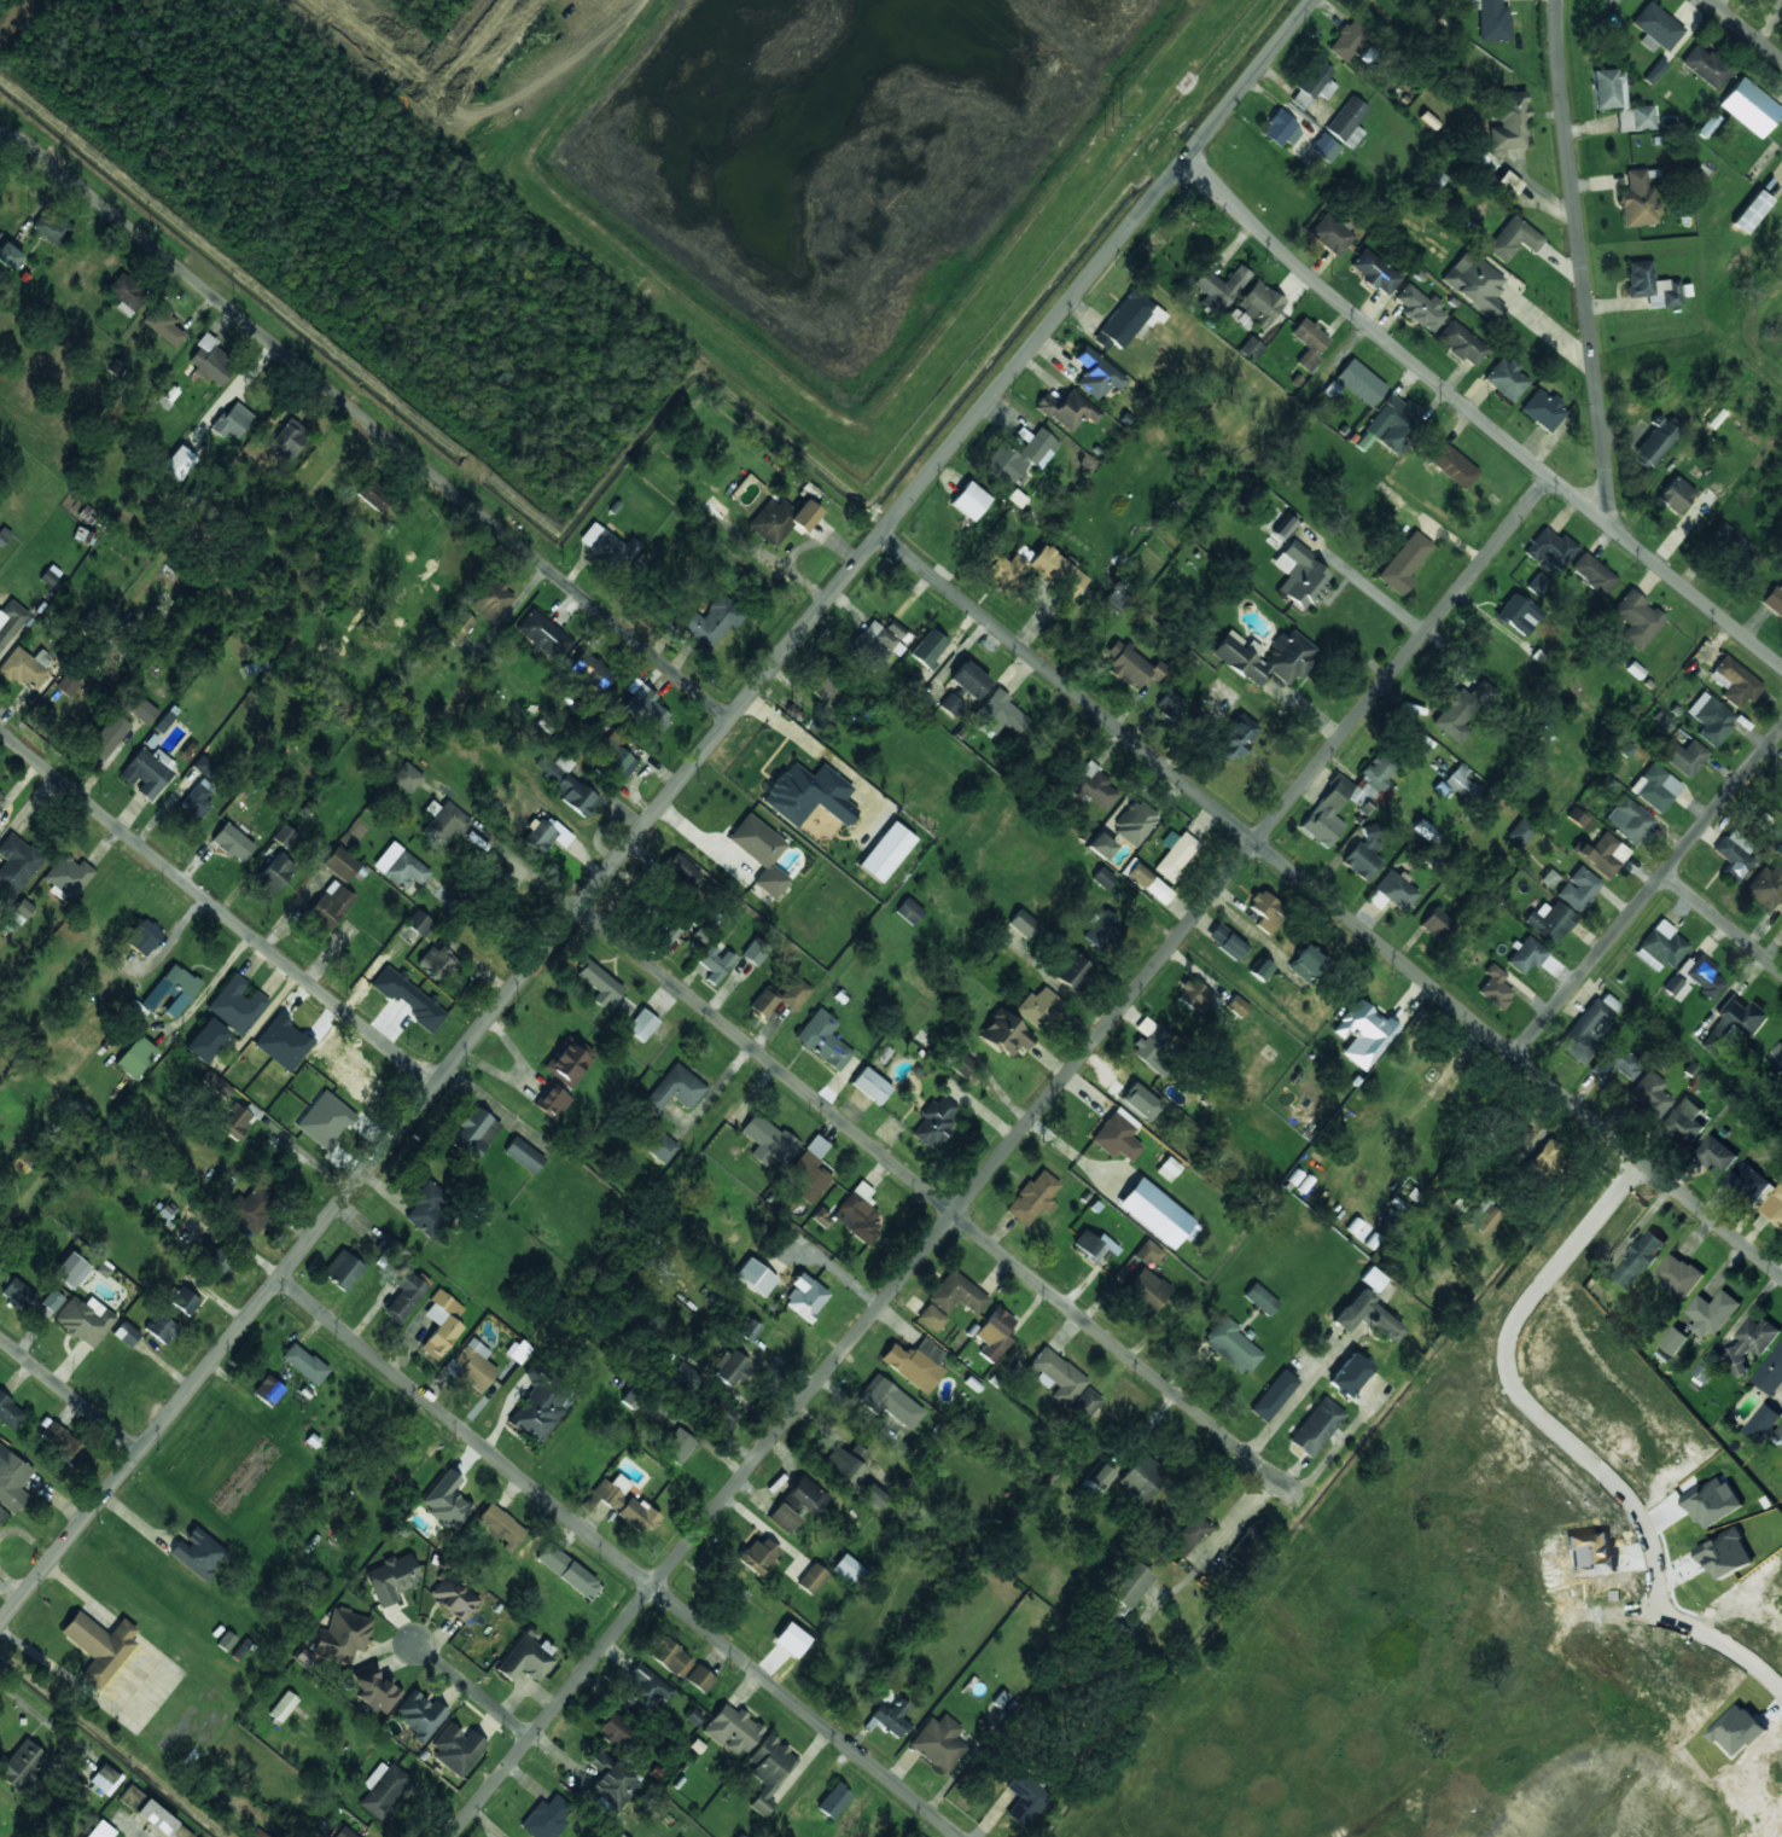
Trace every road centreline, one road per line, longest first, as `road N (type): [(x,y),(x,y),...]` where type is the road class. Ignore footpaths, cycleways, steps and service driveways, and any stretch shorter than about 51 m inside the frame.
road 1 (tertiary): [(0,1622),(1311,0)]
road 2 (residential): [(450,1836),(1551,475)]
road 3 (residential): [(1781,1274),(880,530)]
road 4 (residential): [(1299,1498),(580,903)]
road 5 (residential): [(729,719),(11,134)]
road 6 (residential): [(953,1836),(279,1277)]
road 7 (tertiary): [(1781,666),(1182,159)]
road 8 (residential): [(1646,1163),(1531,1300),(1509,1335),(1506,1370),(1526,1406),(1614,1484),(1641,1521),(1664,1615),(1739,1655),(1781,1691)]
road 9 (residential): [(436,1083),(0,728)]
road 10 (residential): [(1612,525),(1559,0)]
road 11 (residential): [(1515,1056),(1781,726)]
road 12 (residential): [(139,1452),(0,1338)]
road 13 (residential): [(1781,967),(1665,871)]
road 14 (residential): [(531,1737),(430,1655)]

